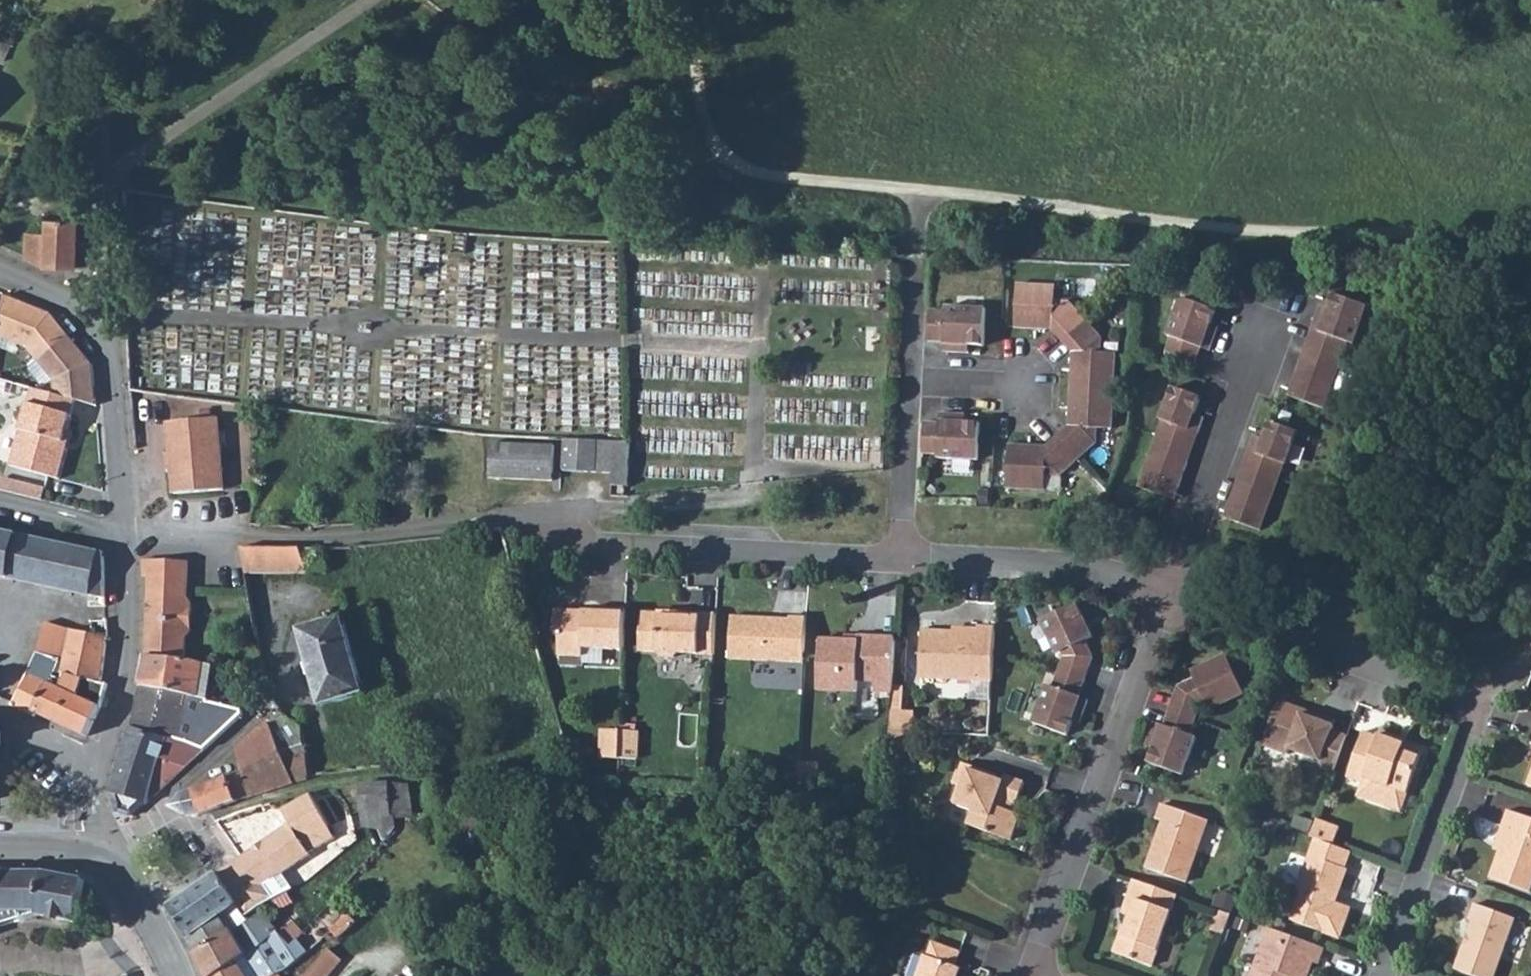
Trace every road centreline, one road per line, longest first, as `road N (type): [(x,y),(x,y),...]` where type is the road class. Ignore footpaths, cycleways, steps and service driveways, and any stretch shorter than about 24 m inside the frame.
road 1 (residential): [(899,557),(602,542),(535,517),(318,540),(122,527)]
road 2 (residential): [(1032,975),(1170,597)]
road 3 (residential): [(1170,597),(1478,707)]
road 4 (residential): [(122,527),(103,348),(87,320),(0,273)]
road 5 (residential): [(1381,975),(1478,707)]
road 6 (residential): [(1170,597),(1027,563),(899,557)]
road 7 (residential): [(1258,352),(1170,597)]
road 8 (residential): [(97,754),(124,685),(122,527)]
road 9 (residential): [(267,709),(115,844),(90,856)]
road 10 (residential): [(899,557),(907,381)]
road 11 (secondary): [(174,975),(140,905),(90,856)]
road 12 (residential): [(907,381),(913,257)]

